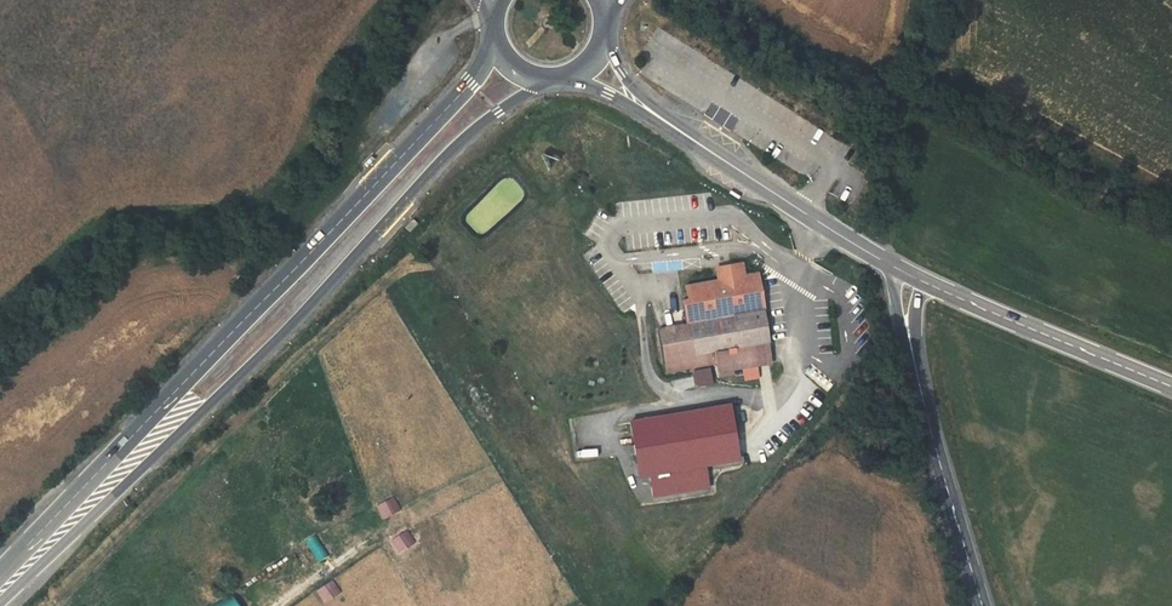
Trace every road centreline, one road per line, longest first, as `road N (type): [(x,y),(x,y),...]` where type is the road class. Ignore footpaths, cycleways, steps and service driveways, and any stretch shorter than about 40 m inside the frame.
road 1 (primary): [(0,596),(270,348),(402,204),(538,81)]
road 2 (primary): [(494,47),(470,83),(0,582)]
road 3 (tertiary): [(982,605),(908,332),(904,272)]
road 4 (secondary): [(655,114),(904,272)]
road 5 (secondary): [(904,272),(1171,387)]
road 6 (track): [(896,267),(917,81)]

